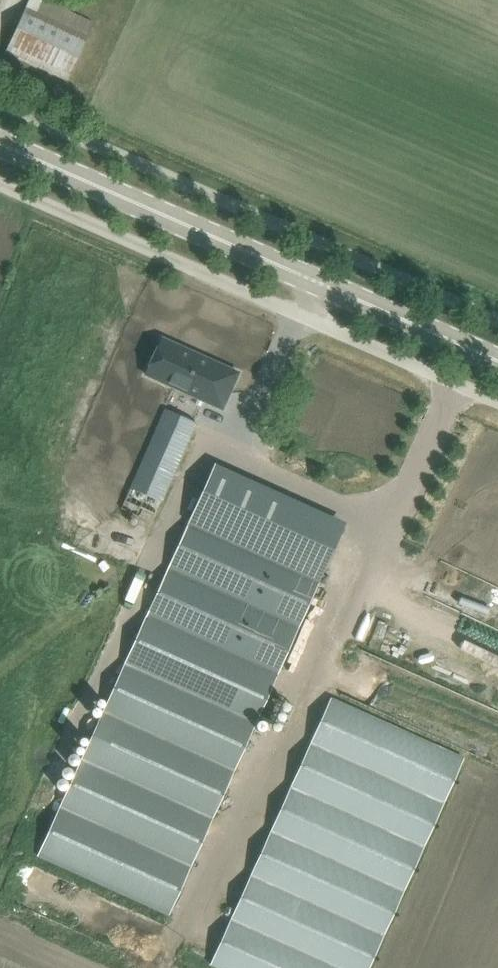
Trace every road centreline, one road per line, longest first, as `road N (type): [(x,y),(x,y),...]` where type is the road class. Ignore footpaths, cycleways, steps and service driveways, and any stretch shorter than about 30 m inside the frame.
road 1 (primary): [(497,364),(0,145)]
road 2 (unclassified): [(0,184),(497,403)]
road 3 (unclassified): [(497,319),(0,102)]

